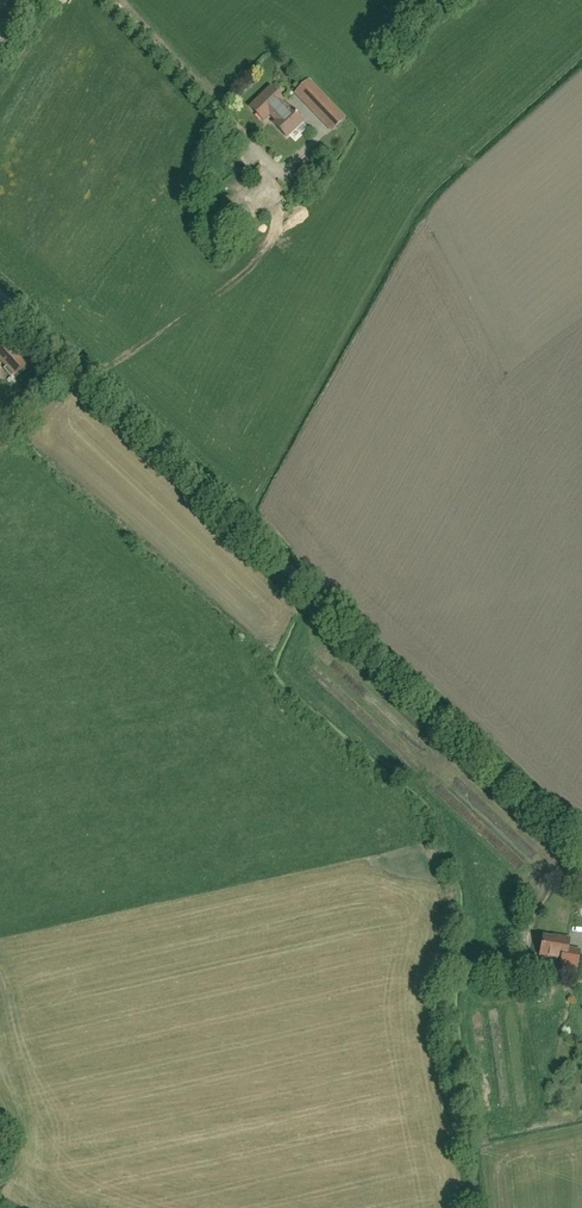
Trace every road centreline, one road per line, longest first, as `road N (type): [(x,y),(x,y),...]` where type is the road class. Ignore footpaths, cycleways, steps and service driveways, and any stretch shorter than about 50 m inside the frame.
road 1 (unclassified): [(0,294),(460,734),(581,838)]

